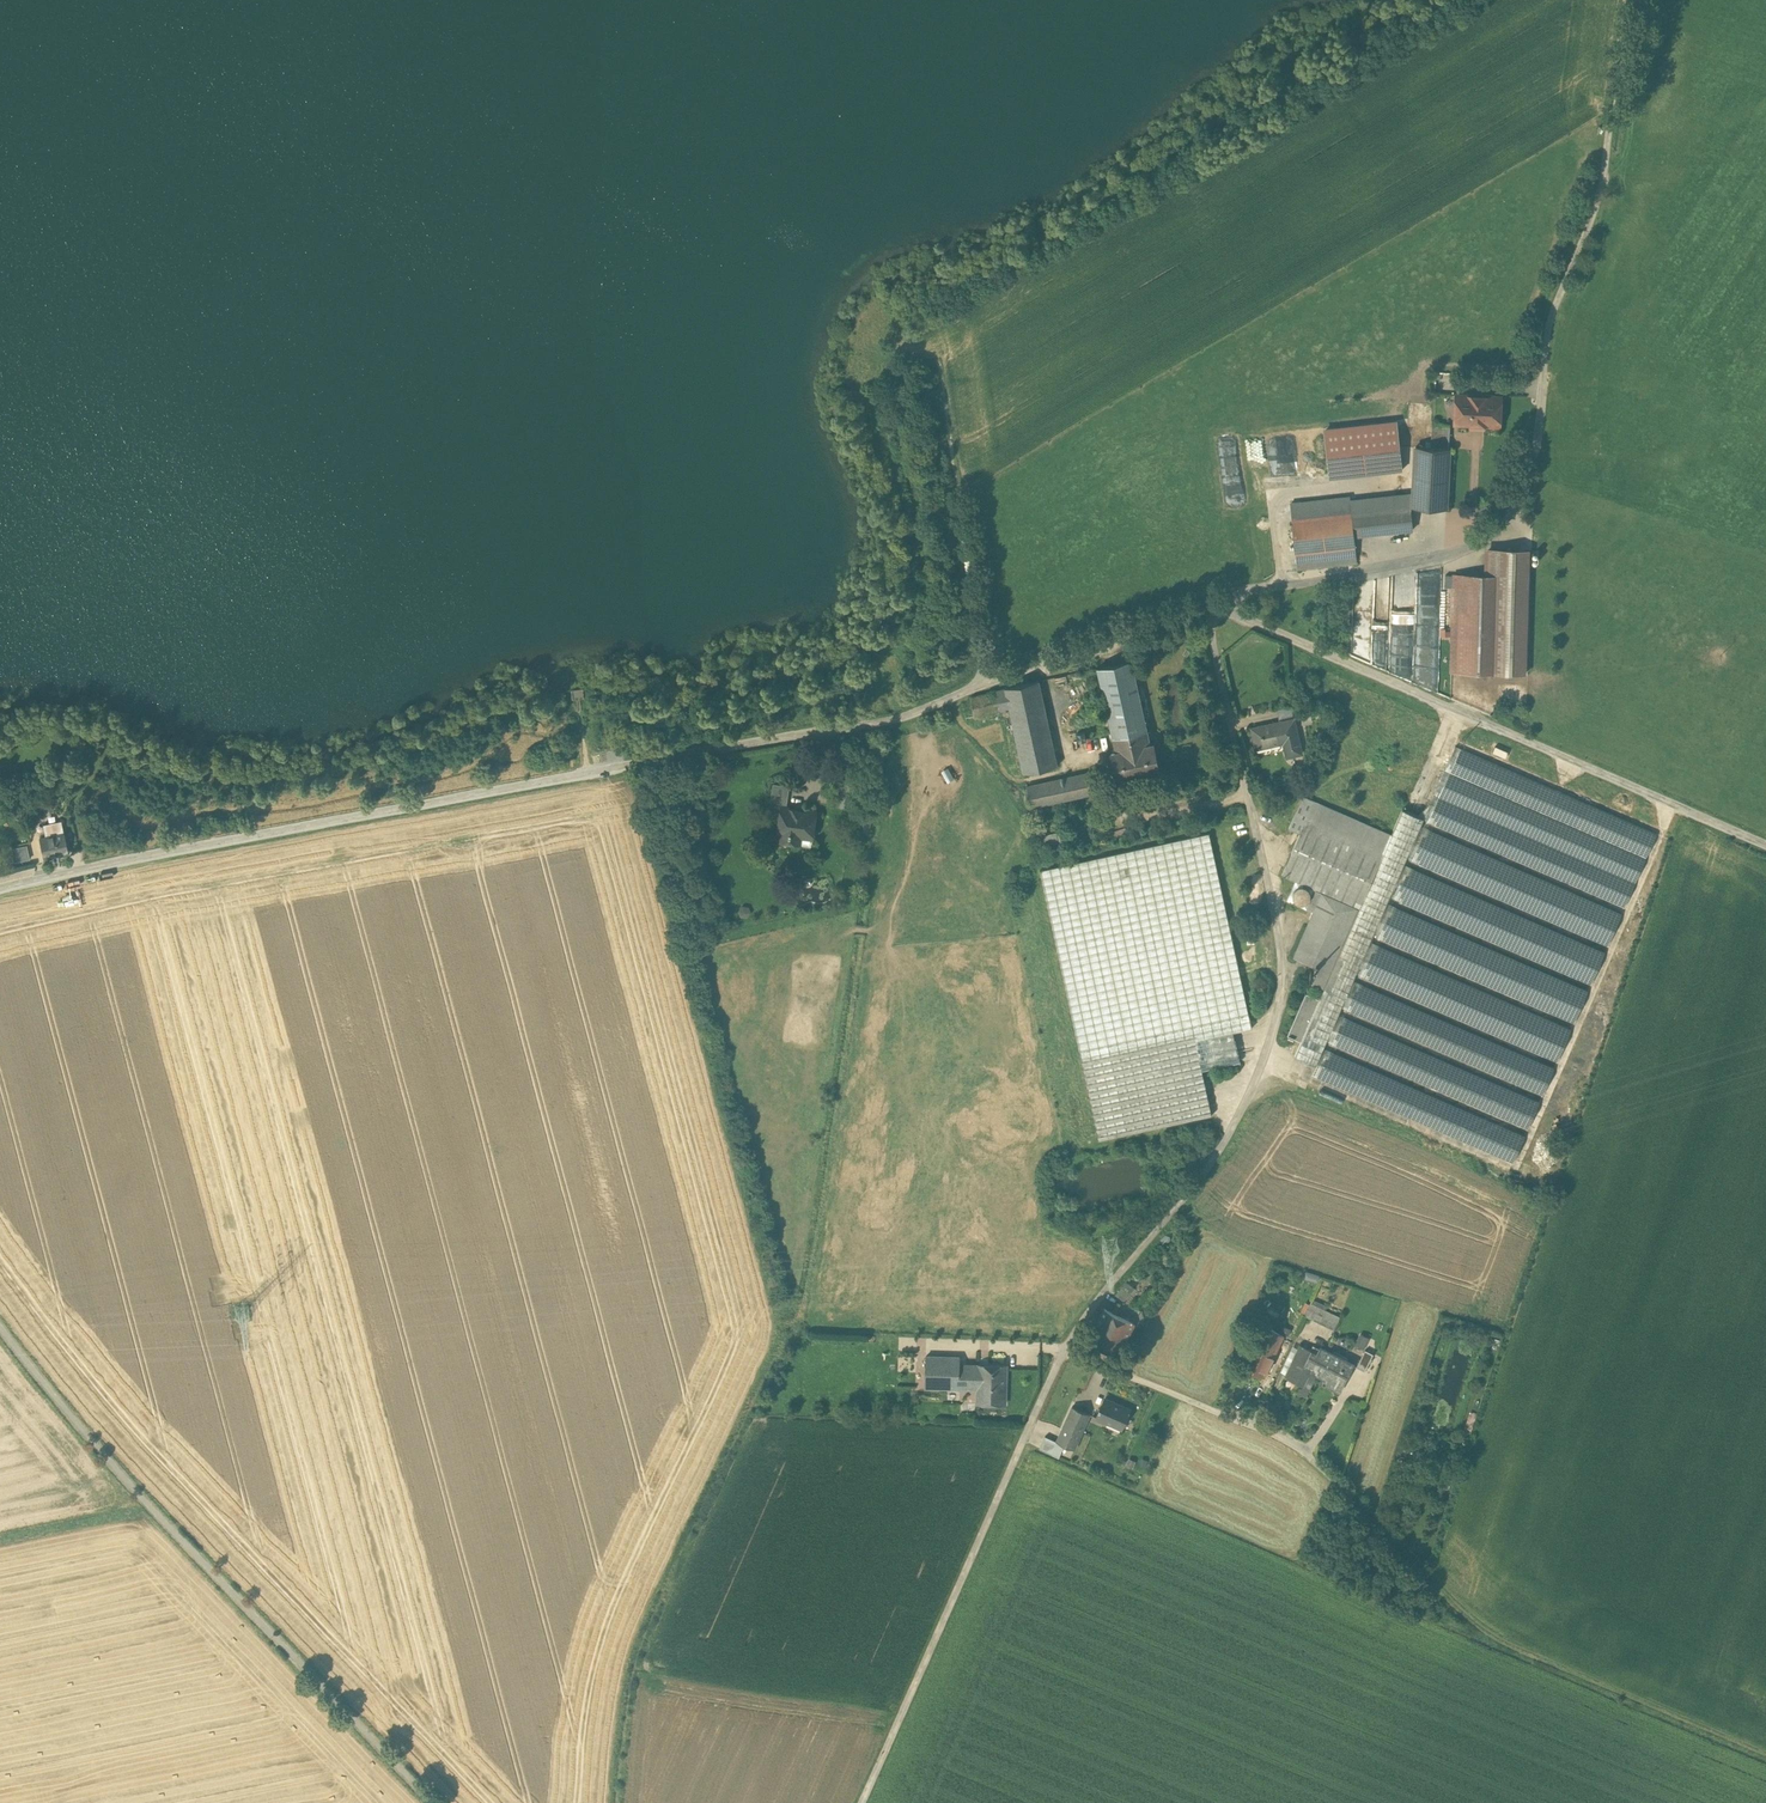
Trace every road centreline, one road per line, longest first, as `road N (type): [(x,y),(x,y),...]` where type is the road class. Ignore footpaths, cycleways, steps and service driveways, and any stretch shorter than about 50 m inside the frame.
road 1 (unclassified): [(0,887),(894,720),(1210,603)]
road 2 (residential): [(1626,0),(1602,191),(1549,322),(1525,479),(1510,516),(1486,543),(1450,558),(1210,603)]
road 3 (unclassified): [(1765,1751),(1515,1650),(1435,1593),(1297,1447),(1065,1348)]
road 4 (residential): [(1065,1348),(1226,1135),(1261,1065),(1283,984),(1210,635),(1210,603)]
road 5 (unclassified): [(1210,603),(1765,845)]
road 6 (residential): [(864,1802),(1065,1348)]

